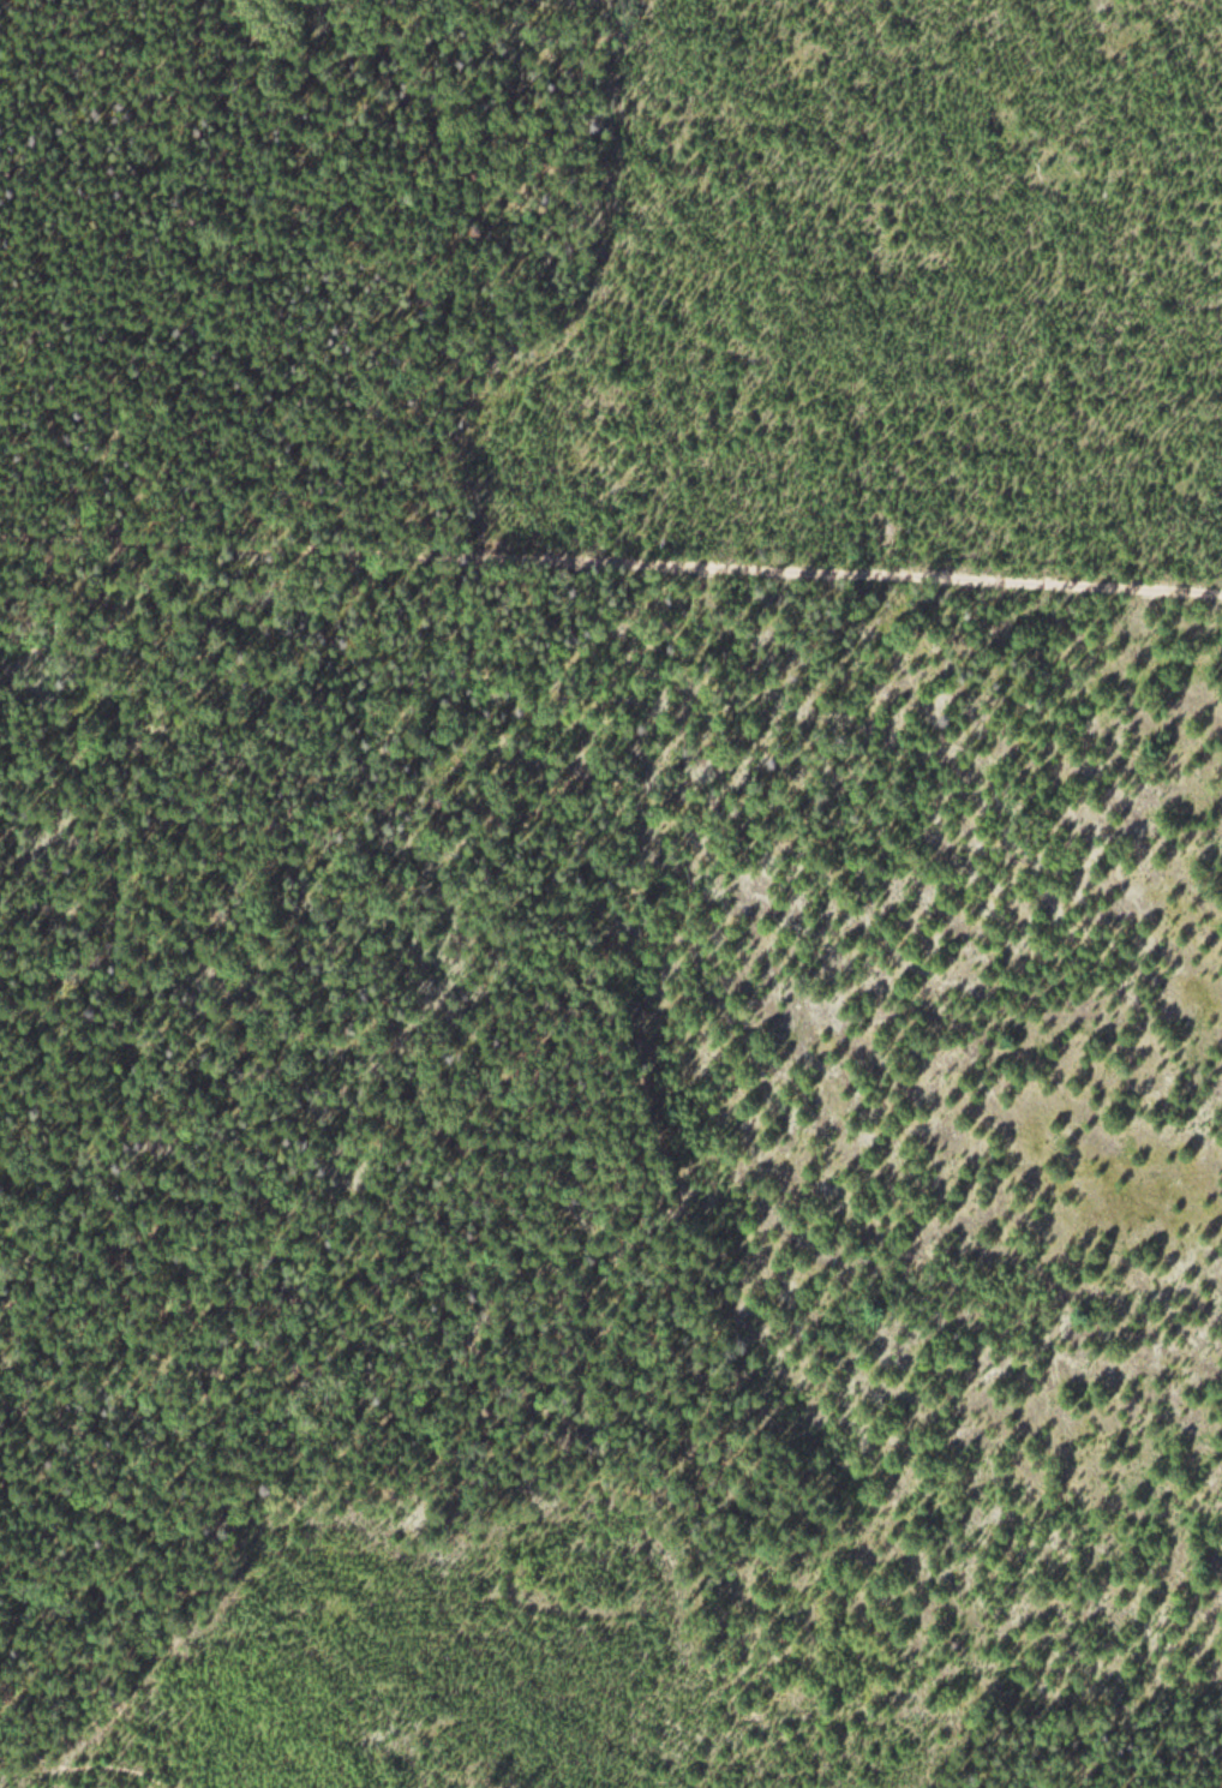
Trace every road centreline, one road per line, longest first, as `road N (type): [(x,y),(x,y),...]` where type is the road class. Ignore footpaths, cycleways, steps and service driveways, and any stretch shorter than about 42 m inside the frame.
road 1 (track): [(1221,601),(0,537)]
road 2 (track): [(0,1757),(55,1766),(113,1763),(168,1787)]

